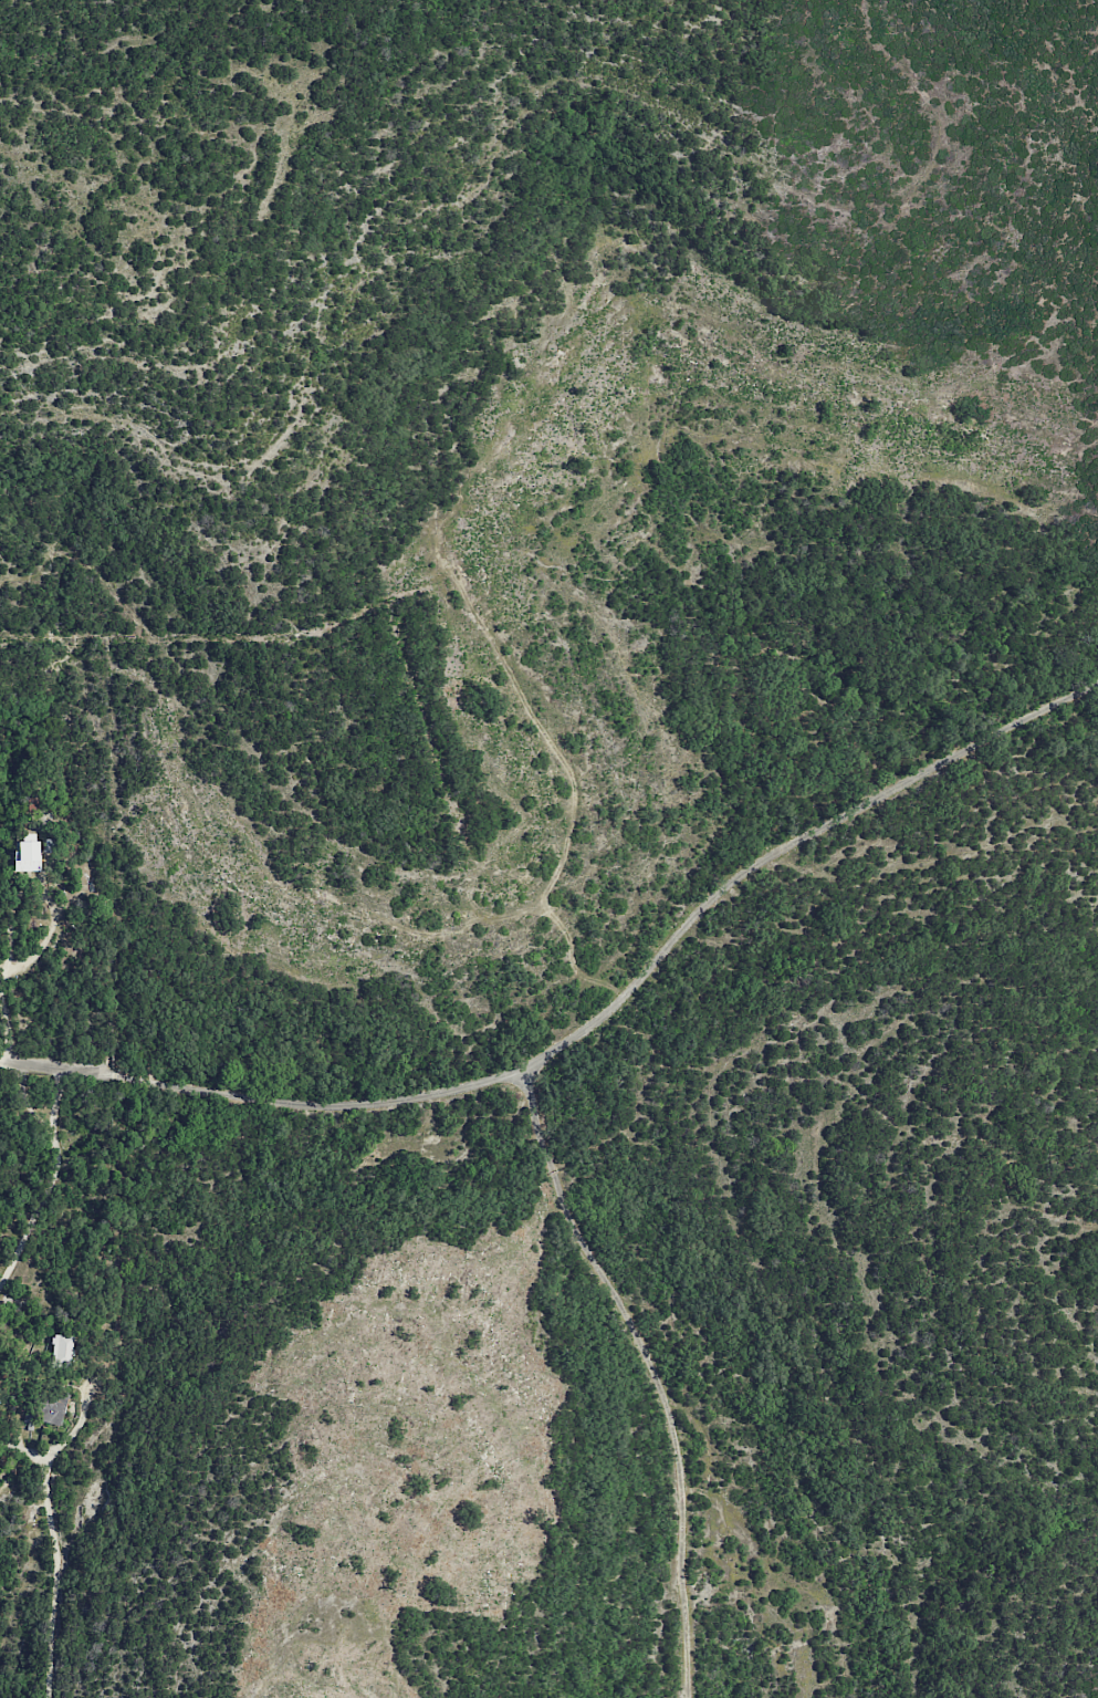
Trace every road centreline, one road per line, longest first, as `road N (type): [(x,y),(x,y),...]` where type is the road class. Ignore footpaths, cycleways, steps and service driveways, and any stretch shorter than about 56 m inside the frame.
road 1 (residential): [(1097,689),(877,799),(731,885),(626,1000),(506,1079),(429,1100),(312,1108),(113,1076)]

